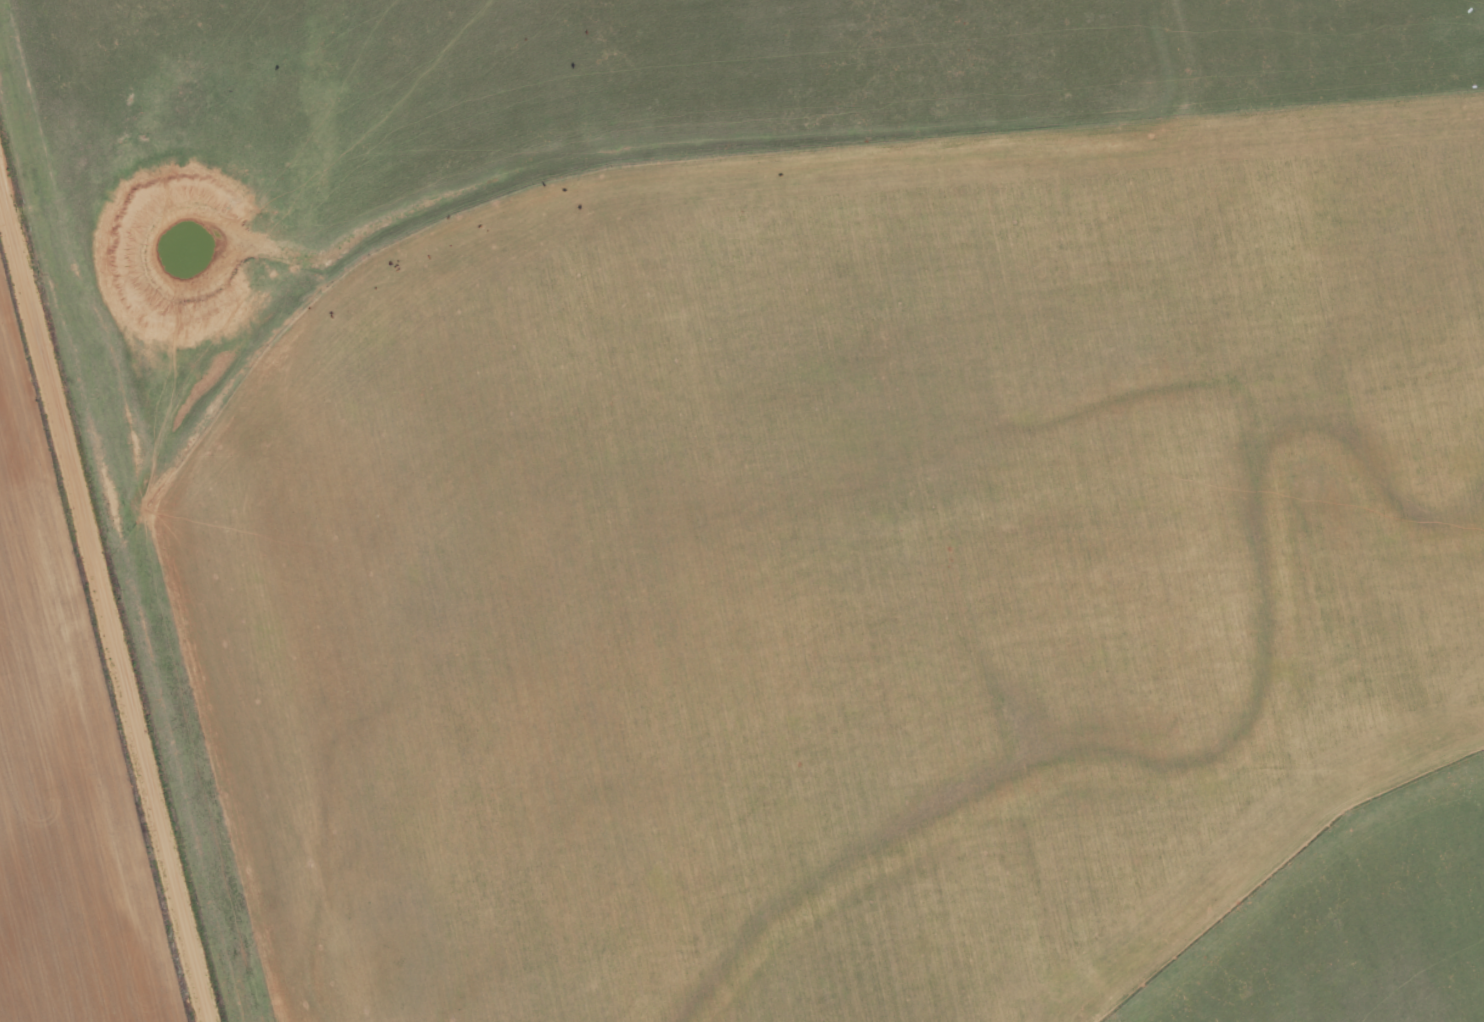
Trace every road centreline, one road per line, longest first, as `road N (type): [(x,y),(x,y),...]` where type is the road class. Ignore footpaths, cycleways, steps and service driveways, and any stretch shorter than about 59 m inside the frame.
road 1 (residential): [(205,1021),(0,201)]

